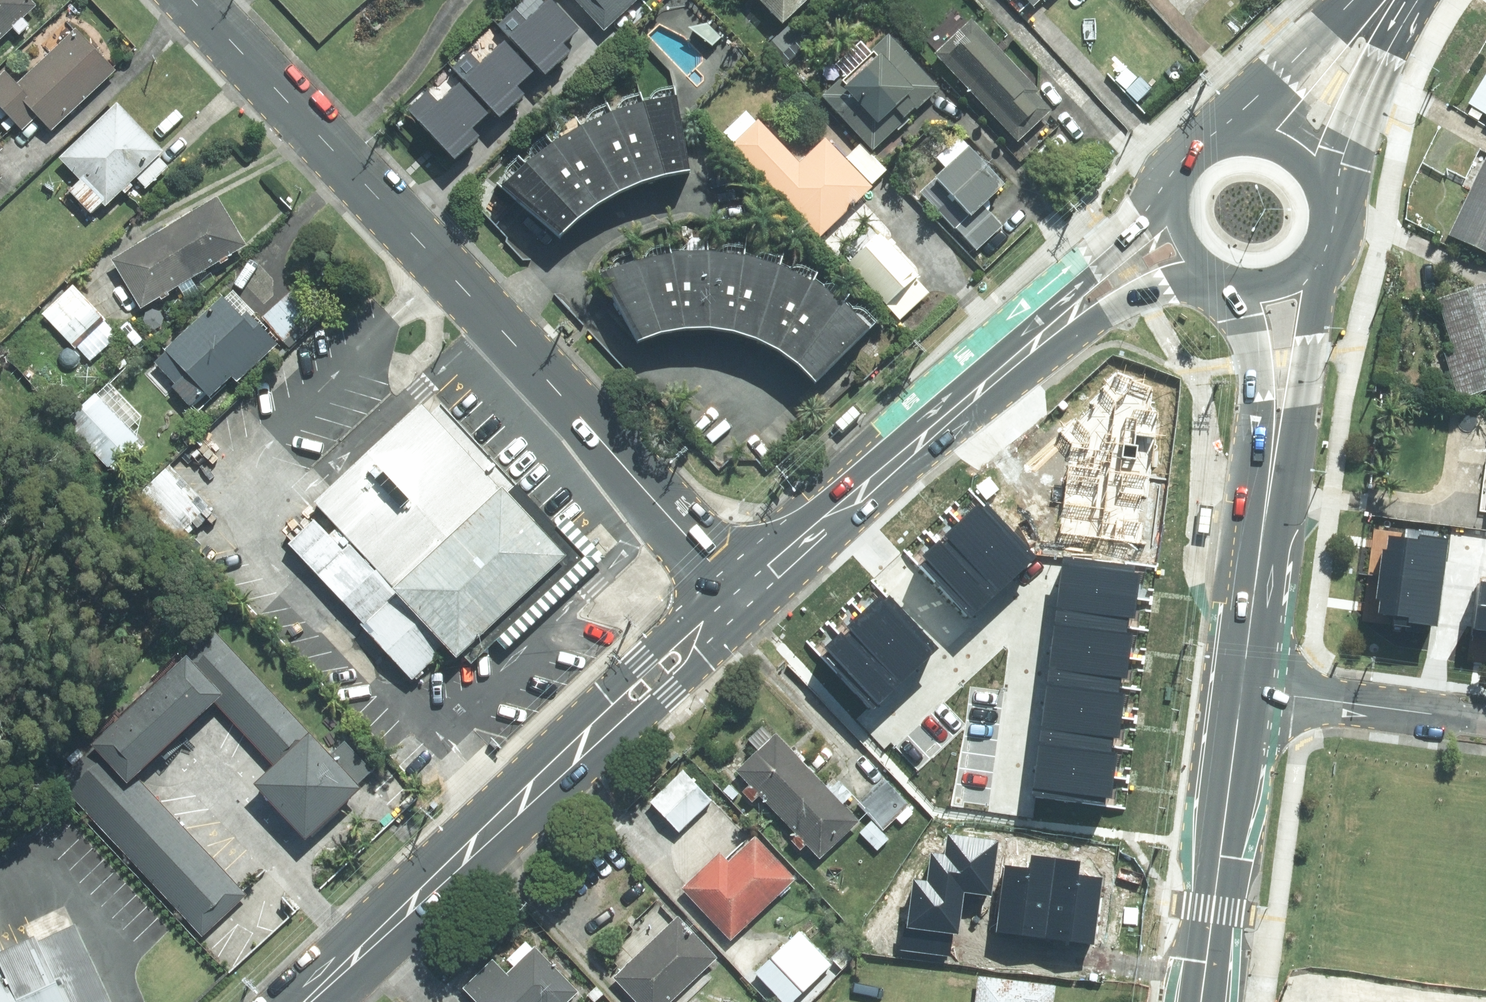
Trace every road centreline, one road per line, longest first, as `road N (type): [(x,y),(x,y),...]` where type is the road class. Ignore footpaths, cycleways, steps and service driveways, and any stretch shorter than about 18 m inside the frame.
road 1 (tertiary): [(192,0),(742,587)]
road 2 (secondary): [(306,1001),(742,587)]
road 3 (secondary): [(834,508),(1131,227),(1177,167)]
road 4 (secondary): [(1204,278),(1139,295),(1049,349),(834,508)]
road 5 (secondary): [(1242,688),(1201,1001)]
road 6 (residential): [(1242,688),(1485,721)]
road 7 (secondary): [(1418,0),(1362,104),(1338,175),(1335,215)]
road 8 (secondary): [(1327,244),(1306,357),(1272,464)]
road 9 (secondary): [(1272,464),(1242,688)]
road 10 (secondary): [(1207,139),(1354,0)]
road 11 (secondary): [(1272,464),(1256,363),(1226,290)]
road 12 (secondary): [(1207,139),(1249,134),(1291,151),(1324,182),(1335,215)]
road 13 (secondary): [(1204,278),(1171,224),(1168,190),(1177,167)]
road 14 (secondary): [(742,587),(834,508)]

